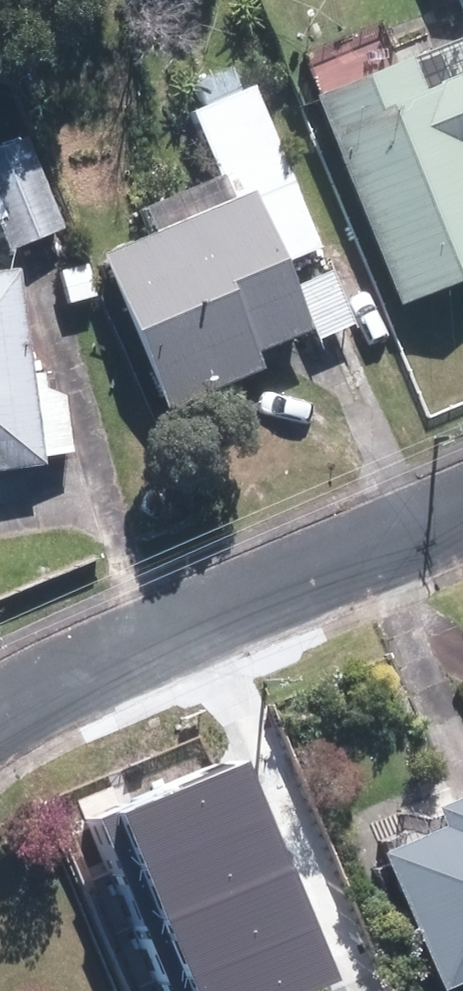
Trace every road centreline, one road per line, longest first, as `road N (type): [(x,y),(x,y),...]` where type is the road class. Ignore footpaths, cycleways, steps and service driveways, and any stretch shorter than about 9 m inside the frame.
road 1 (residential): [(462,515),(40,692),(0,716)]

